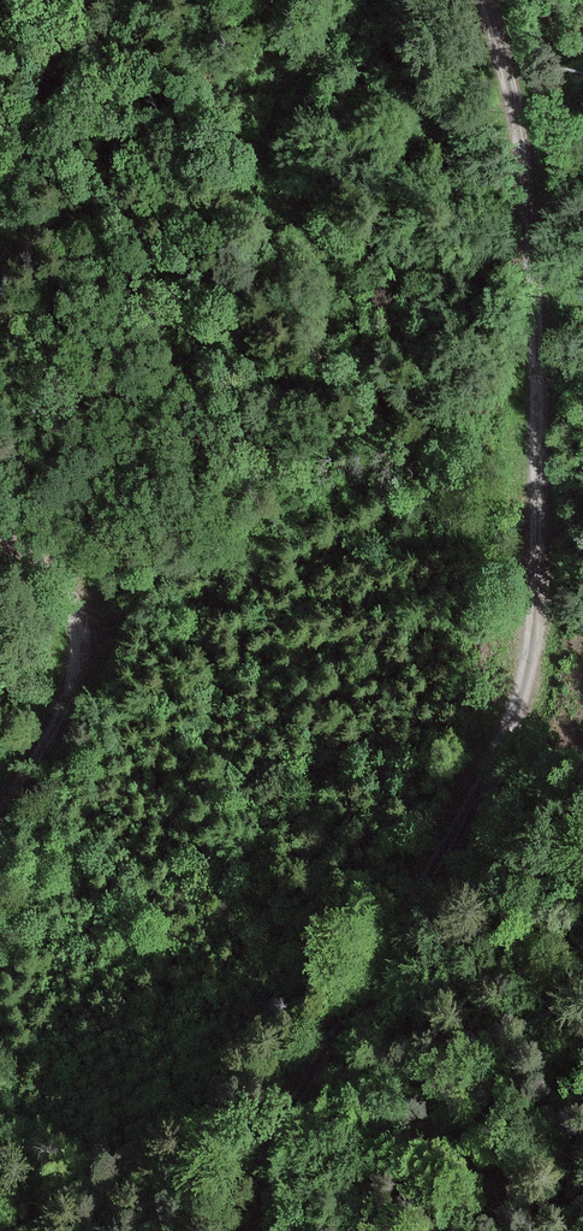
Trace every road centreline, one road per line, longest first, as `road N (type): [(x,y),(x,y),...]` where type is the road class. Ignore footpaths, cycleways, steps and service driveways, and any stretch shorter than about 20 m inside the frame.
road 1 (unclassified): [(488,0),(517,89),(534,240),(529,669),(521,704),(452,858),(284,1132),(272,1230)]
road 2 (unclassified): [(0,802),(61,709),(77,662),(77,620),(62,579),(0,531)]
road 3 (unclassified): [(0,176),(46,70),(108,0)]

